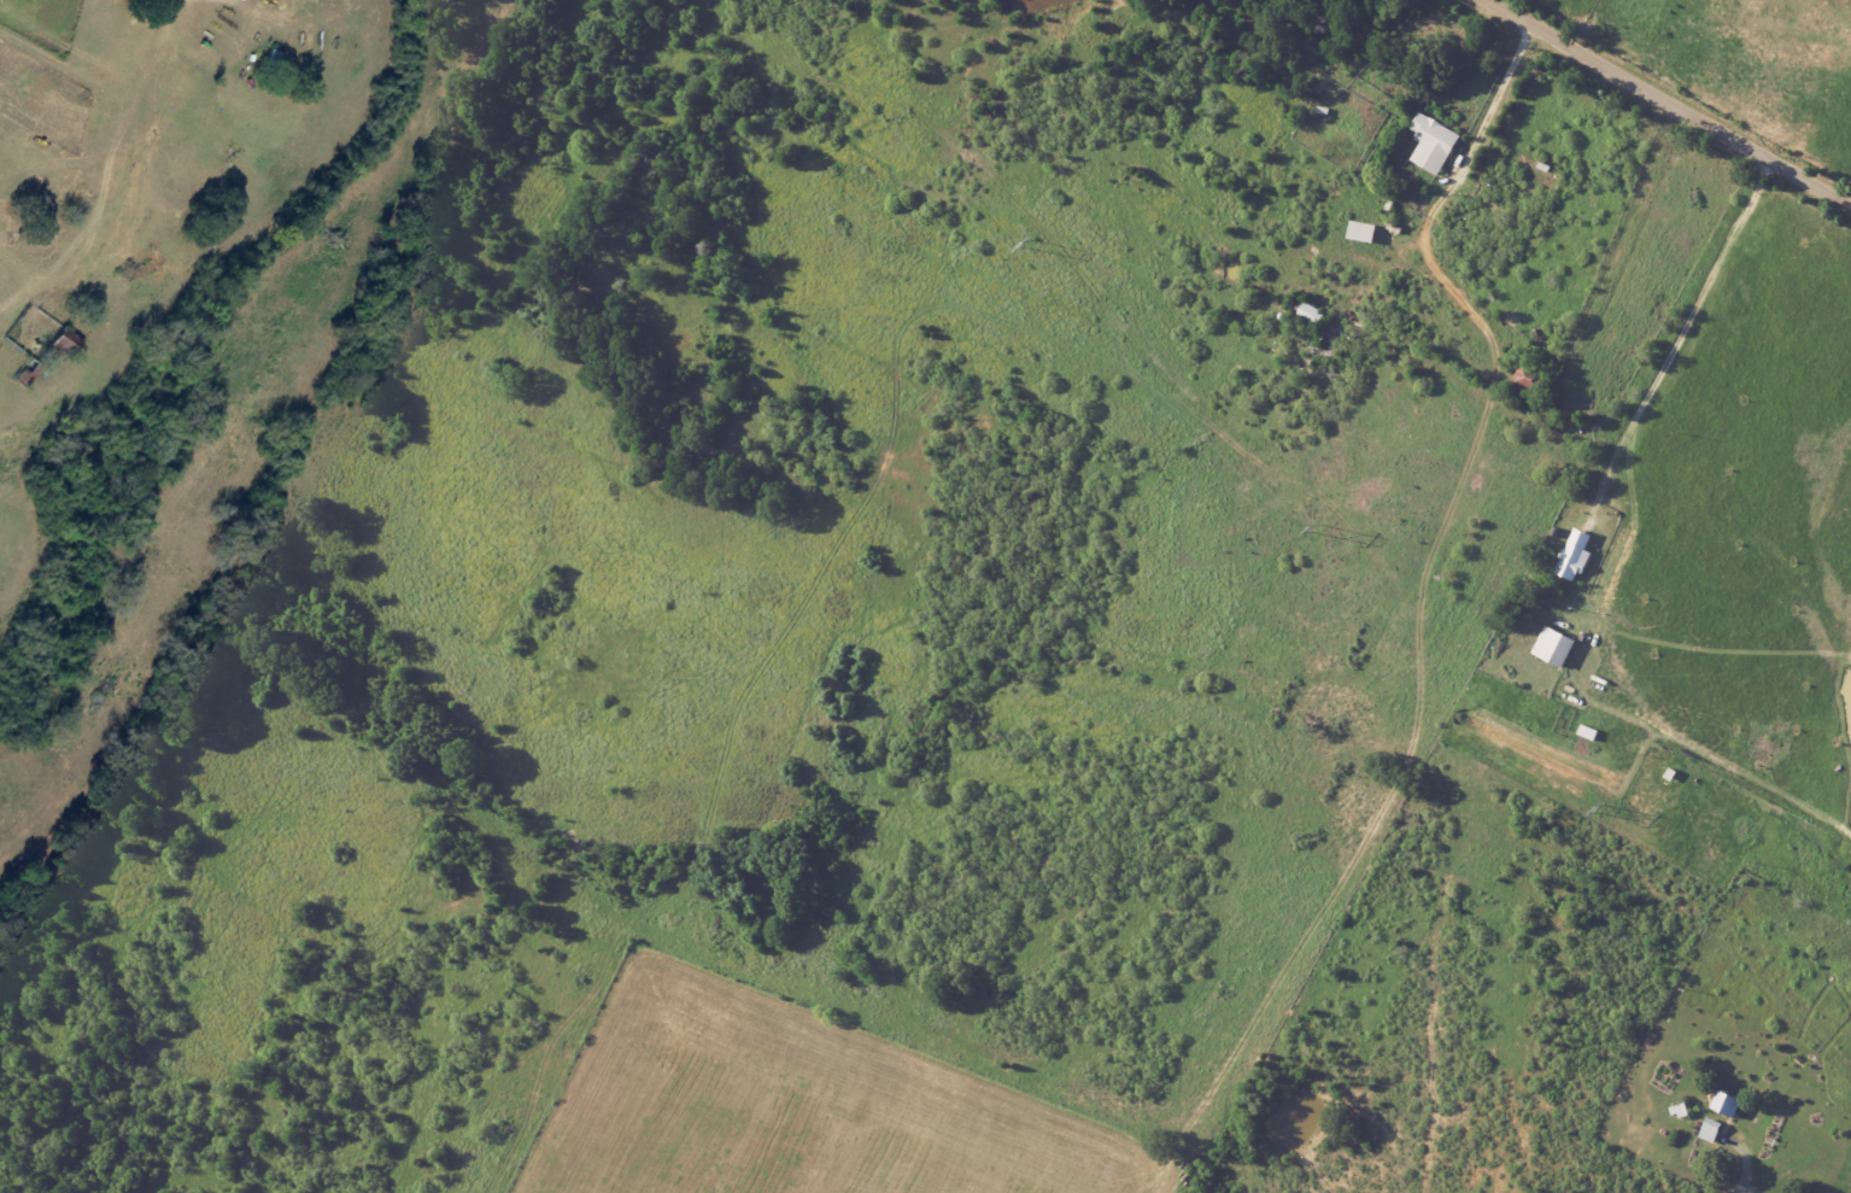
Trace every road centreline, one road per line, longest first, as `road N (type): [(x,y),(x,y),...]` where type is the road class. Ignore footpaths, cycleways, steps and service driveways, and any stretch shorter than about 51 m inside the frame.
road 1 (residential): [(1850,206),(1484,0)]

